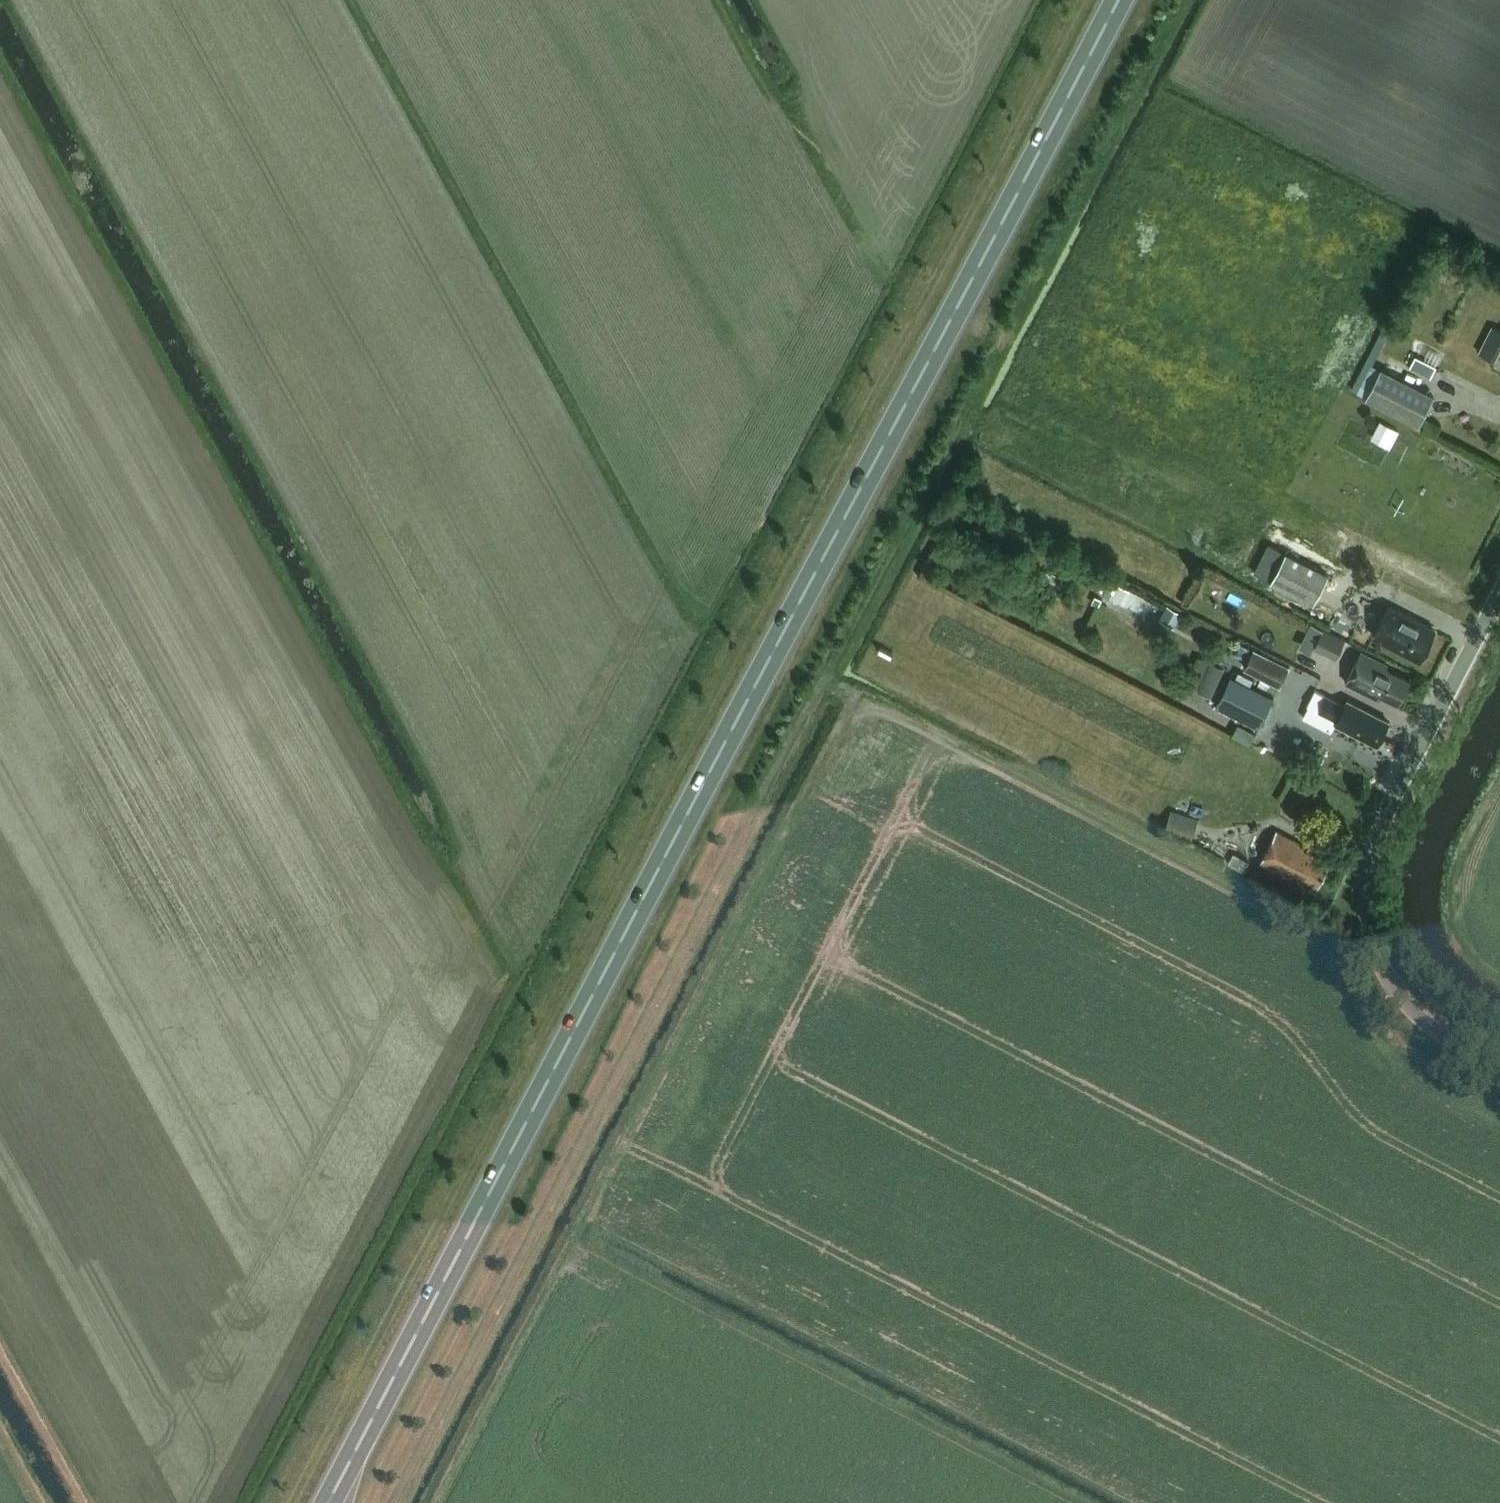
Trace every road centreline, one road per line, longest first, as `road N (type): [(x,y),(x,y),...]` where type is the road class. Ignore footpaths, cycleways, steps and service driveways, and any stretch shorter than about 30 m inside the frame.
road 1 (trunk): [(333,1502),(1121,0)]
road 2 (tertiary): [(1499,1050),(1419,1007),(1400,985),(1371,897),(1378,848),(1499,609)]

